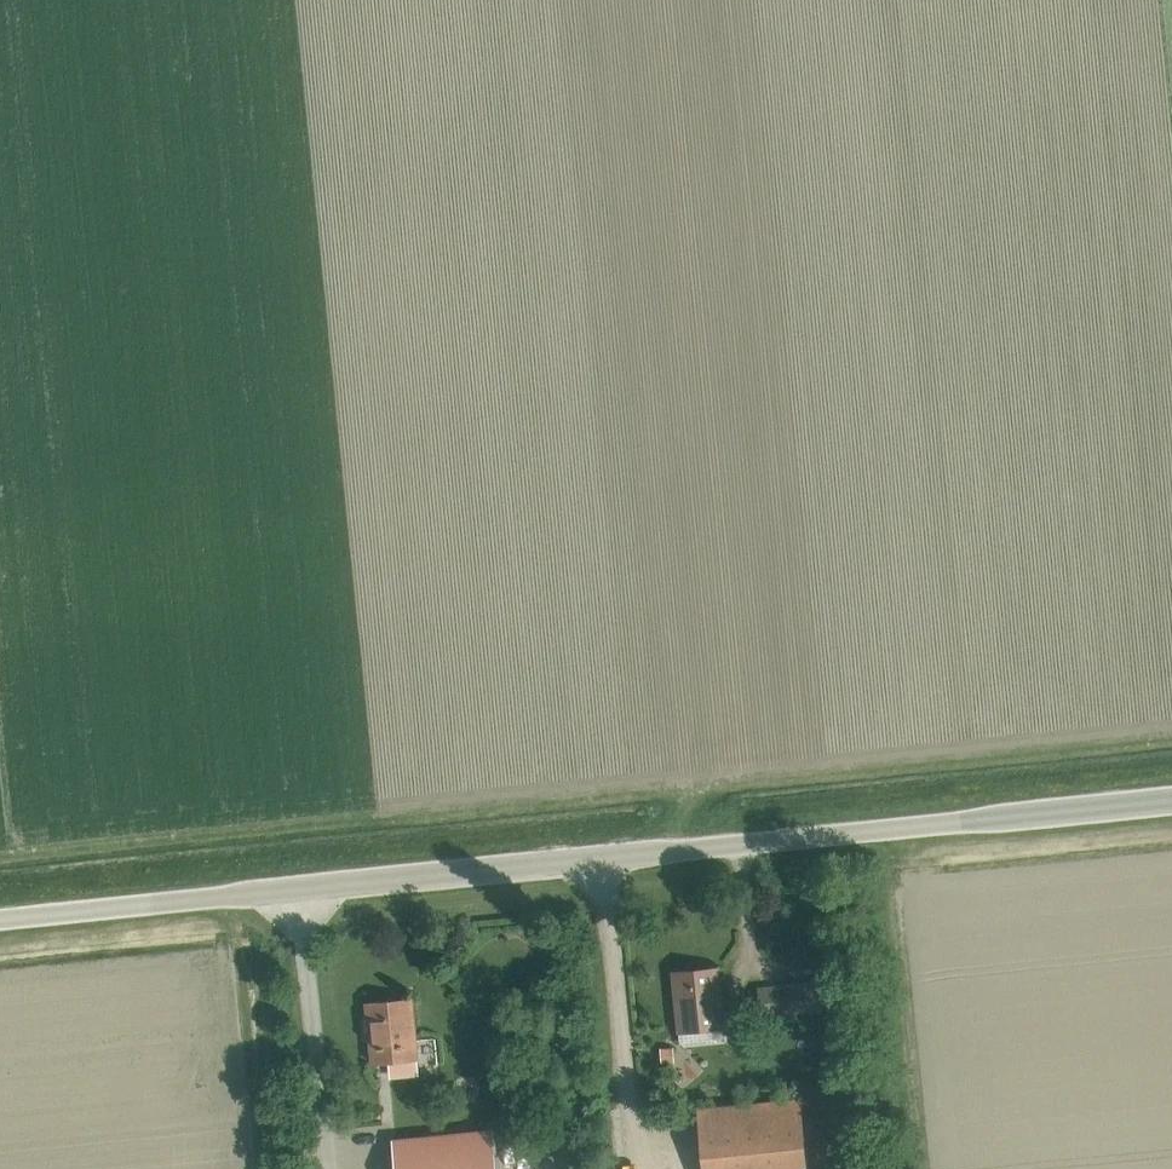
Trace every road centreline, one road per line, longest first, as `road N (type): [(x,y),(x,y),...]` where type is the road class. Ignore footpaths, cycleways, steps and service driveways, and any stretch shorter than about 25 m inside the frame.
road 1 (unclassified): [(0,919),(1171,801)]

